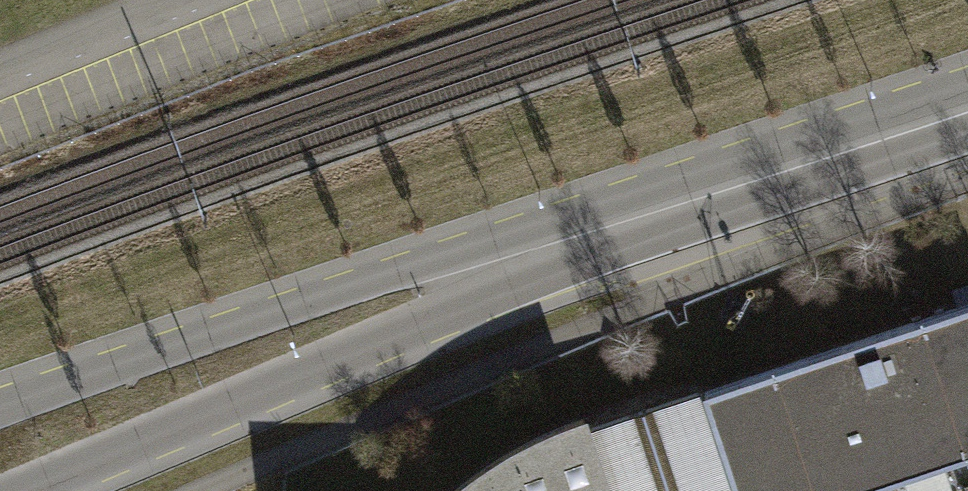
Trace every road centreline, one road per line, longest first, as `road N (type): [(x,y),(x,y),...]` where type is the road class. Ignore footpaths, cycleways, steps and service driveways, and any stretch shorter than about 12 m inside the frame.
road 1 (primary): [(23,490),(417,332),(703,197)]
road 2 (primary): [(703,197),(398,271),(0,409)]
road 3 (primary): [(703,197),(967,109)]

